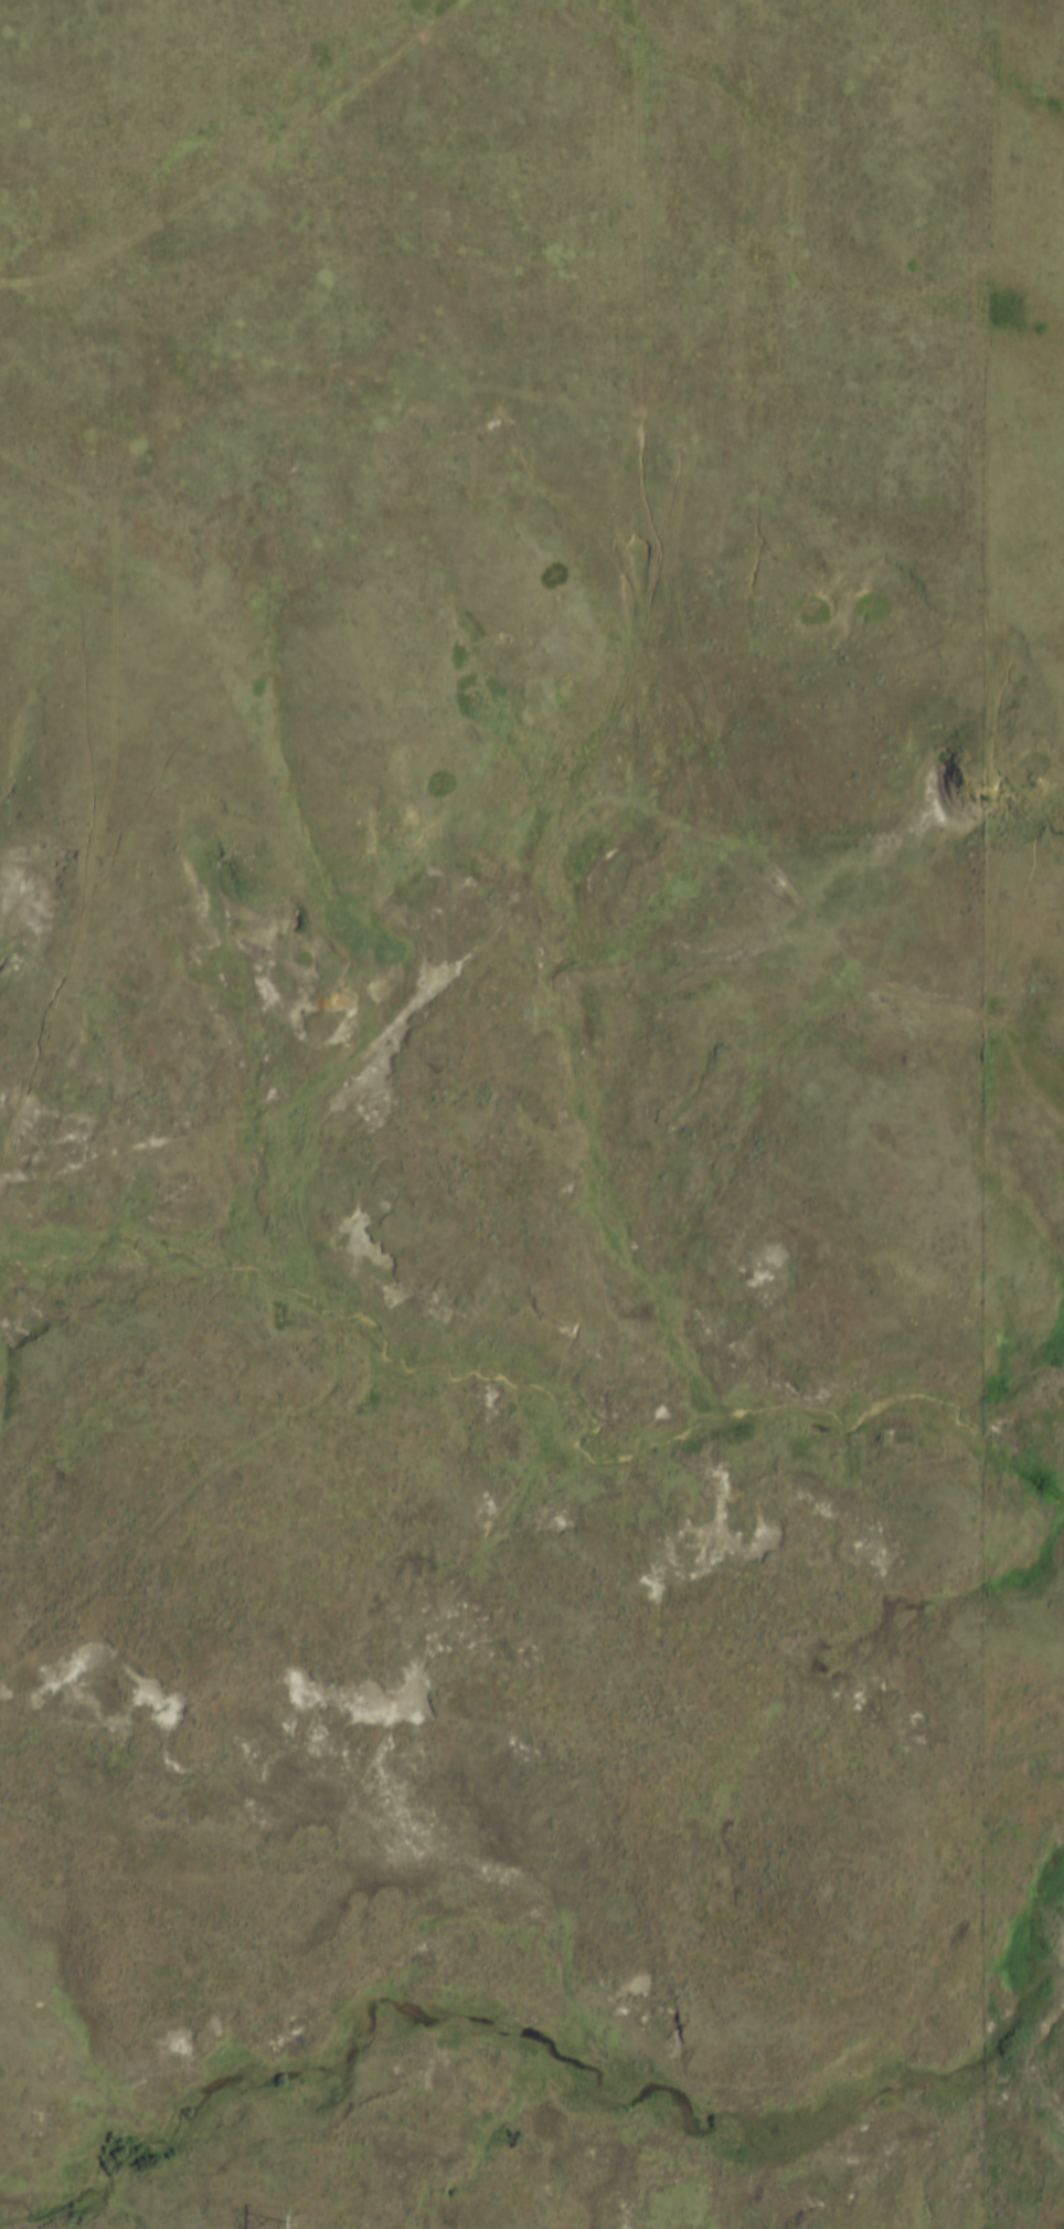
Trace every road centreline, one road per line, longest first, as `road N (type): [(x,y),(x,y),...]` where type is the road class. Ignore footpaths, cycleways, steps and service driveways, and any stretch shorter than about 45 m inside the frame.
road 1 (track): [(1063,1114),(1035,1097),(972,1002),(895,984),(831,939),(717,794),(620,557),(615,464),(570,405),(295,363),(30,284),(0,285)]
road 2 (track): [(30,284),(84,239),(471,0)]

